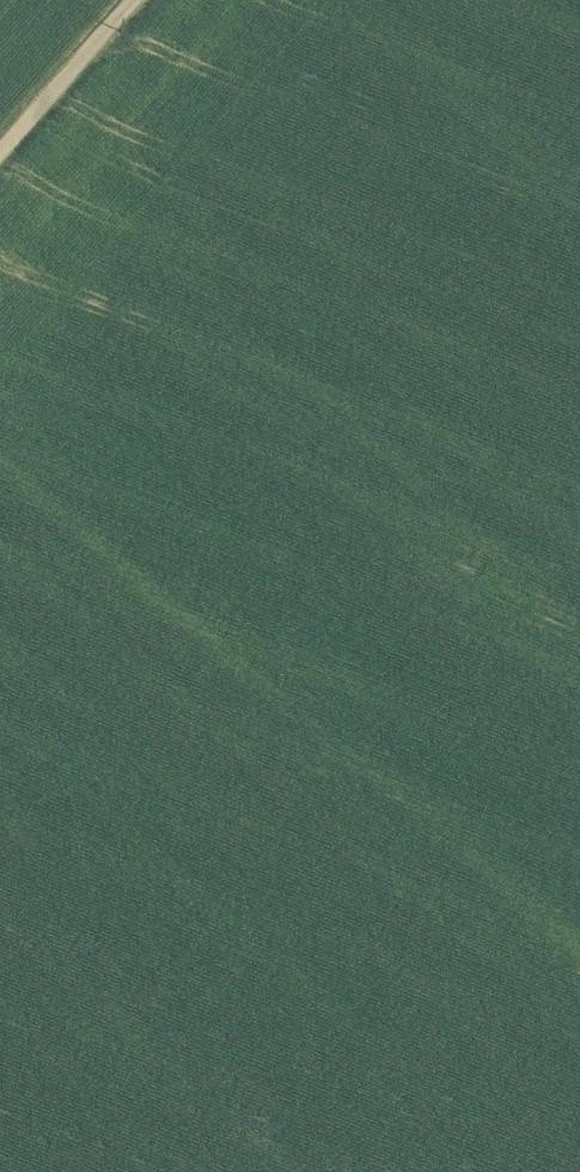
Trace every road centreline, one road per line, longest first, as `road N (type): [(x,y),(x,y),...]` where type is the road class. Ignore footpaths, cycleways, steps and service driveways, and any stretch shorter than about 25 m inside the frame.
road 1 (track): [(0,192),(177,0)]

